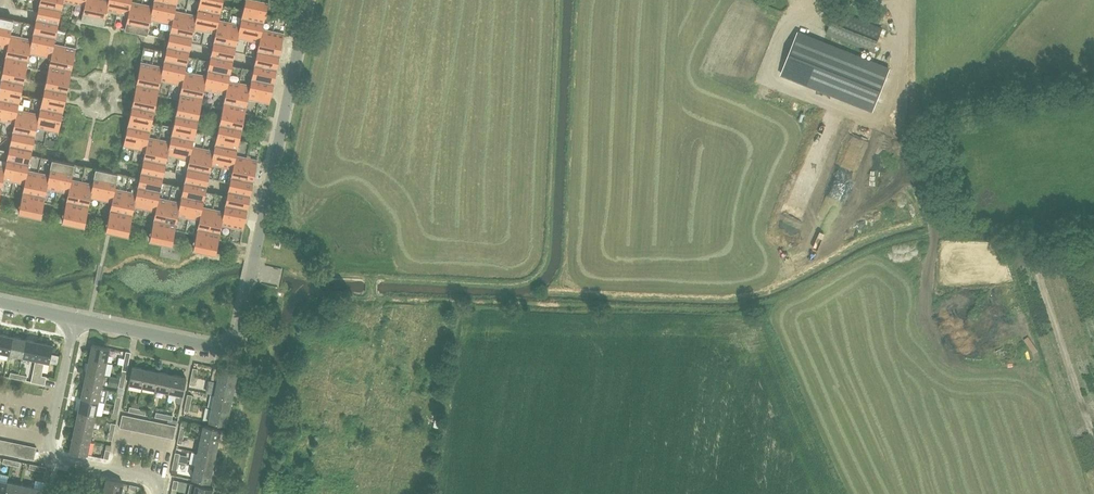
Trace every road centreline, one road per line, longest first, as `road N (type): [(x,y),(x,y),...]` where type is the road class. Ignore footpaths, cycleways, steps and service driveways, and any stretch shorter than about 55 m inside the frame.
road 1 (residential): [(158,493),(148,478),(50,455),(77,320)]
road 2 (track): [(937,222),(907,86),(909,0)]
road 3 (residential): [(241,327),(230,345),(216,348),(77,320)]
road 4 (residential): [(241,327),(268,197)]
road 5 (residential): [(268,197),(293,71)]

